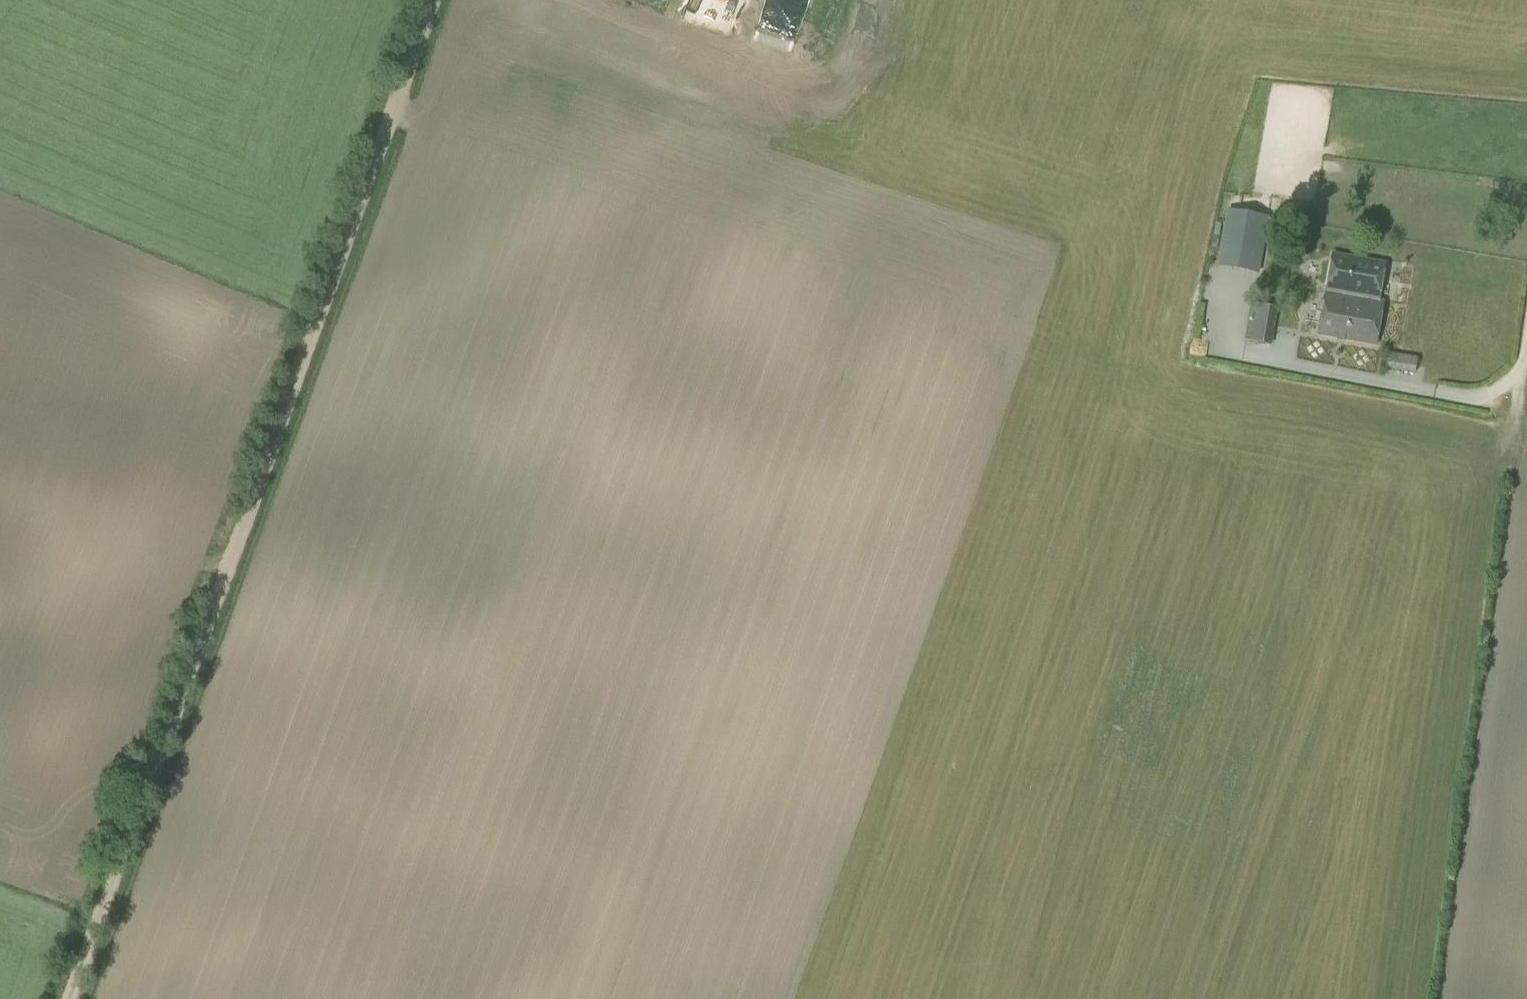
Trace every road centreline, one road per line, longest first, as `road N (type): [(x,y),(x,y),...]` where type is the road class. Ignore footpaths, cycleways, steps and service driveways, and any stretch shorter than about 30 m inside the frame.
road 1 (track): [(72,998),(436,0)]
road 2 (track): [(1526,345),(1524,368),(1471,397),(1230,351)]

